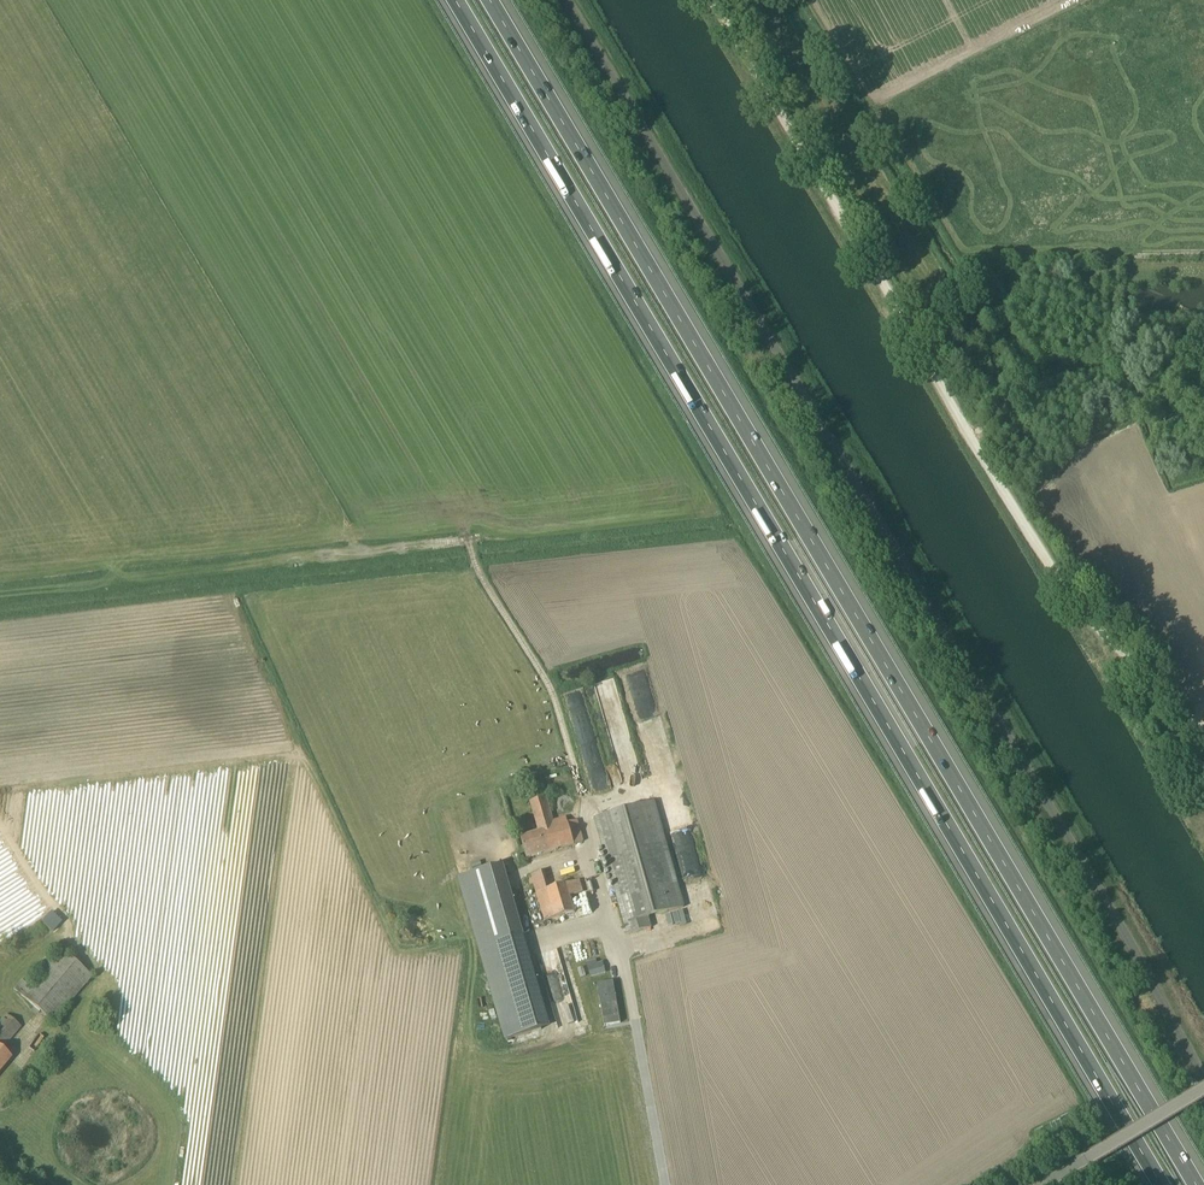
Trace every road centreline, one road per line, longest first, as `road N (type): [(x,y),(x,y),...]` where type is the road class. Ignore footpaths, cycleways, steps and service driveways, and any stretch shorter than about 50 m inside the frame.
road 1 (motorway): [(458,0),(1163,1184)]
road 2 (motorway): [(1197,1184),(493,0)]
road 3 (unclassified): [(1203,1079),(1082,857),(573,0)]
road 4 (track): [(713,0),(1058,576),(1203,731)]
road 5 (unclassified): [(667,1184),(626,948)]
road 6 (unclassified): [(1044,1184),(1203,1089)]

